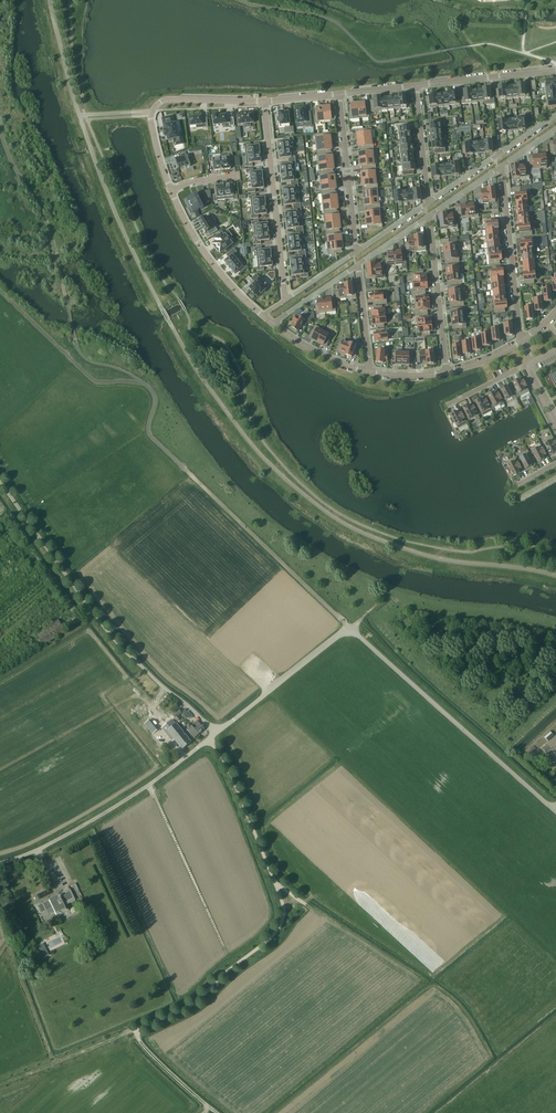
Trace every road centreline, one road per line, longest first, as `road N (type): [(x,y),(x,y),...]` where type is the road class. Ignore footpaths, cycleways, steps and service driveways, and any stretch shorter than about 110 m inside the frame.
road 1 (unclassified): [(350,629),(150,435),(155,400),(146,385),(94,380),(0,290)]
road 2 (unclassified): [(139,1041),(141,1028),(193,1004),(282,921),(274,881),(209,739)]
road 3 (unclassified): [(216,733),(120,646),(0,481)]
road 4 (unclassified): [(555,812),(350,629)]
road 5 (unclassified): [(0,863),(122,802),(209,739)]
road 6 (residential): [(264,101),(286,299)]
road 7 (residential): [(264,101),(157,106),(152,130),(171,191)]
road 8 (track): [(149,785),(224,945)]
road 9 (residential): [(502,166),(524,340)]
road 10 (unclassified): [(216,733),(350,629)]
road 11 (residential): [(339,94),(356,252)]
road 12 (residential): [(447,373),(429,216)]
road 13 (residential): [(171,191),(197,243),(263,316)]
road 14 (residential): [(555,116),(428,203)]
road 15 (residential): [(555,70),(415,86)]

